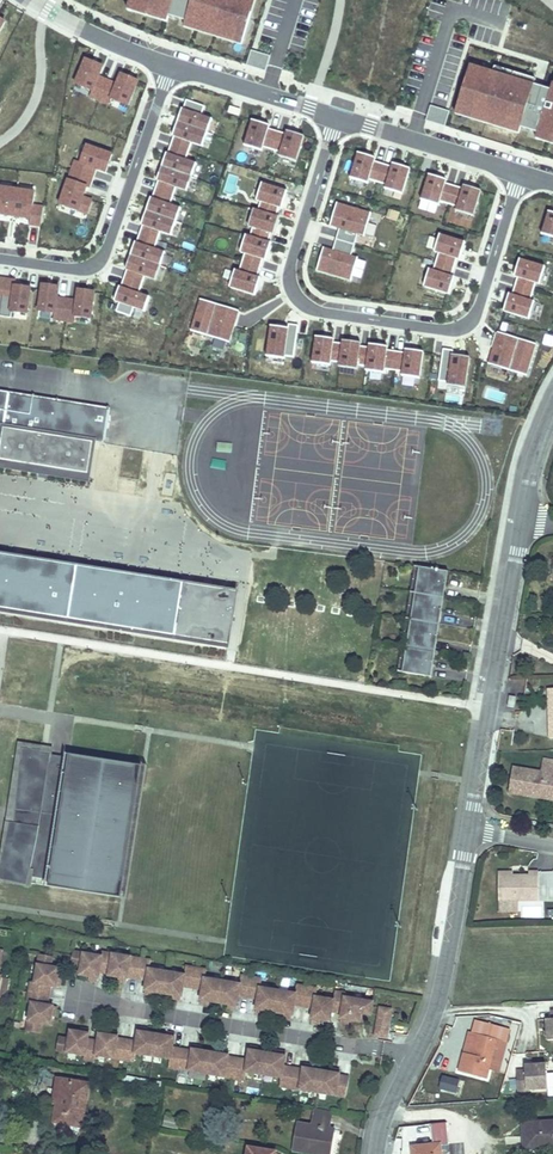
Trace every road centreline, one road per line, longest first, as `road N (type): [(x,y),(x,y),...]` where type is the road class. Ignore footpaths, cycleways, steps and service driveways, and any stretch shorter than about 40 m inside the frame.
road 1 (residential): [(520,171),(468,323),(448,329),(306,306),(290,269),(338,116)]
road 2 (residential): [(381,1153),(387,1122),(442,1000),(468,831)]
road 3 (residential): [(468,831),(521,521)]
road 4 (residential): [(172,65),(101,259),(79,269),(0,258)]
road 5 (residential): [(520,171),(338,116)]
road 6 (residential): [(338,116),(172,65)]
road 7 (residential): [(172,65),(32,0)]

